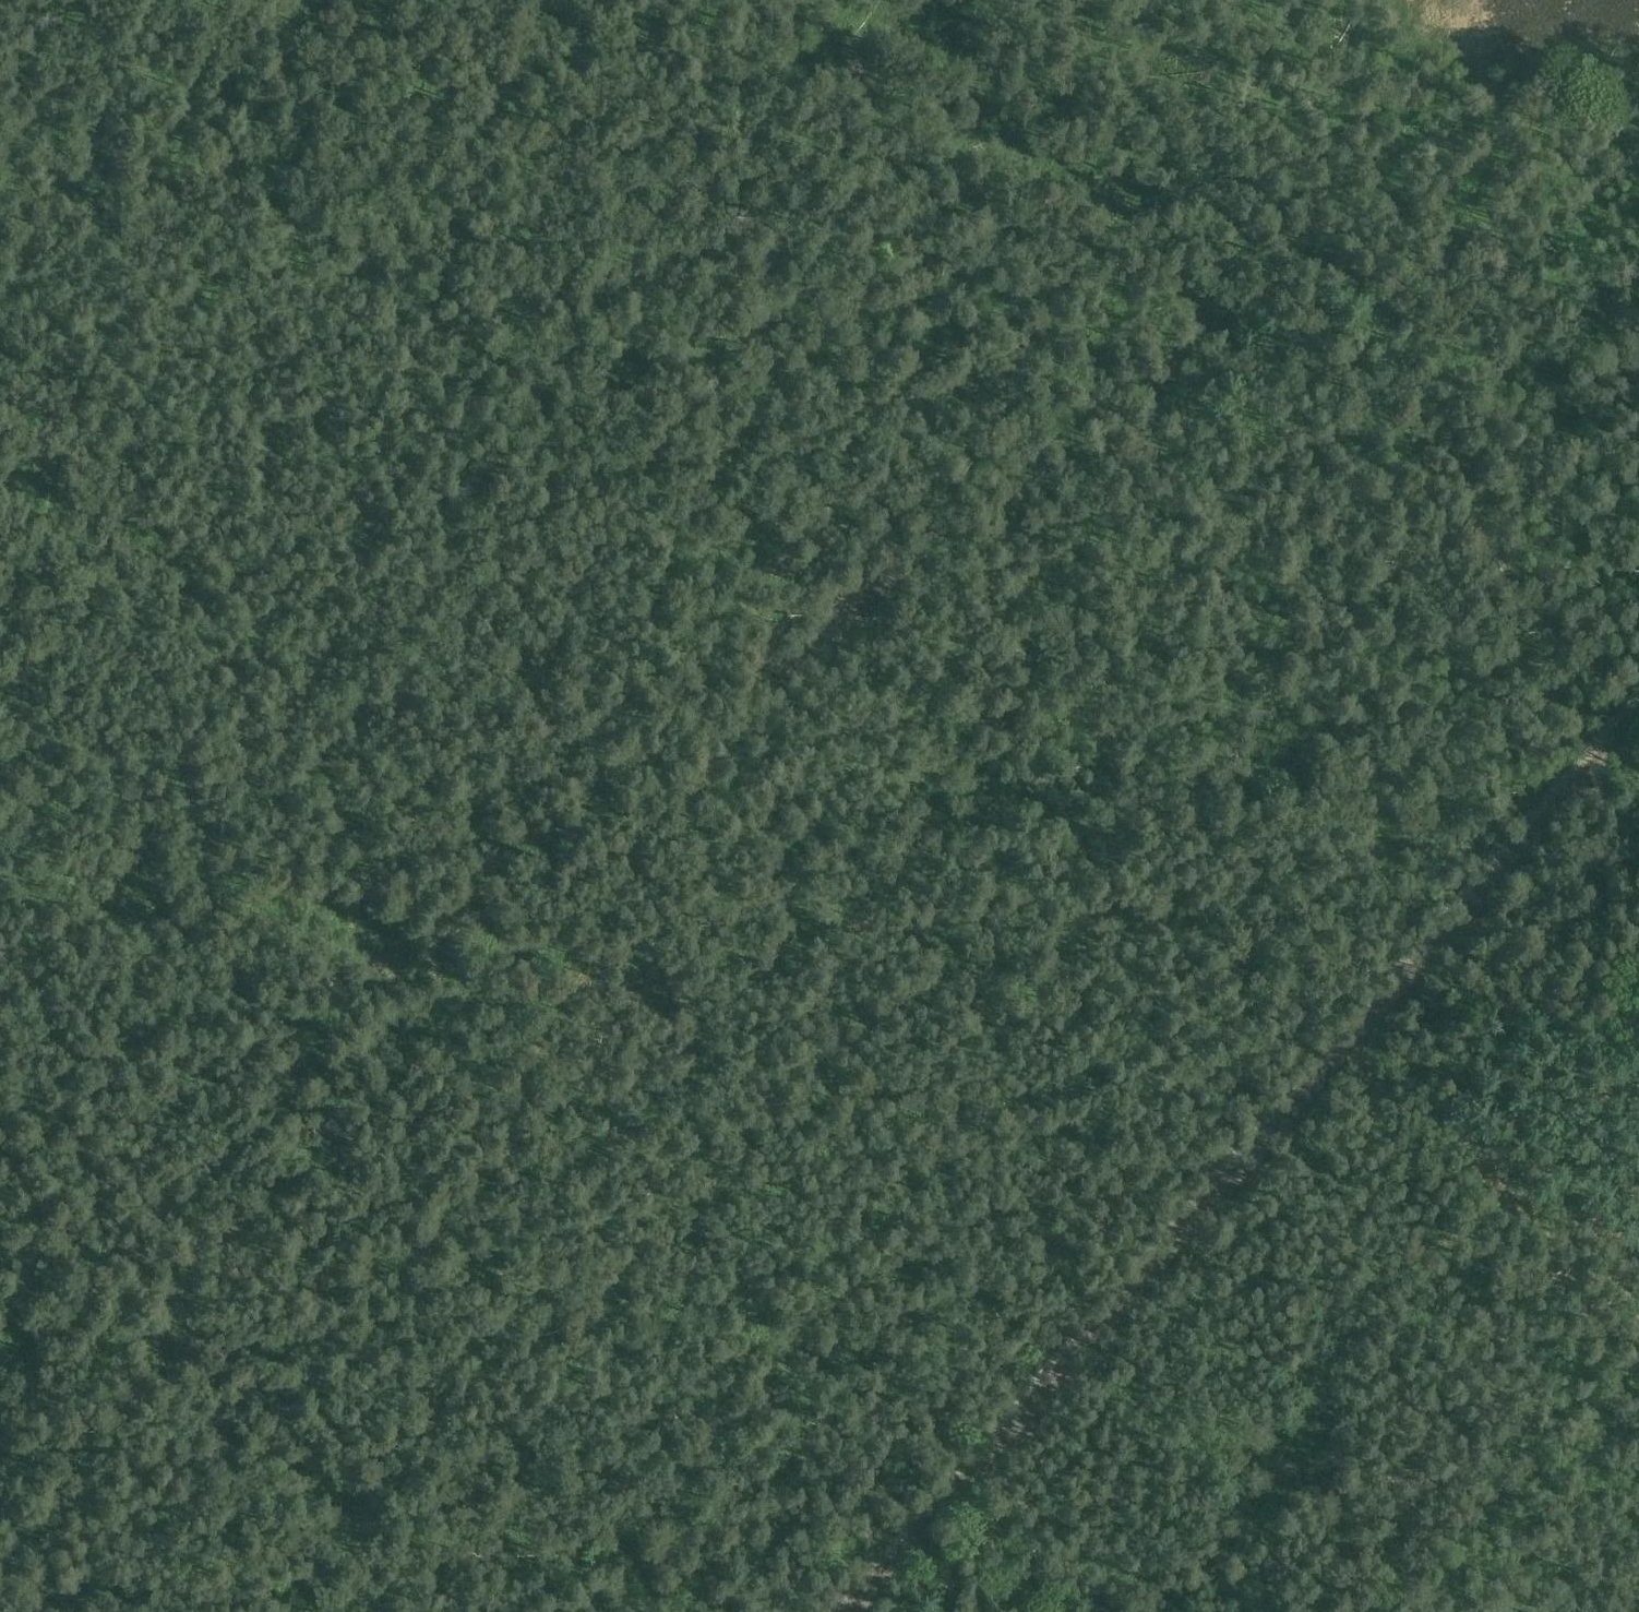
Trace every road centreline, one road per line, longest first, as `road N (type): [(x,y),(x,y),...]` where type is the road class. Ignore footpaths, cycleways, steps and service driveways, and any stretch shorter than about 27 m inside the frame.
road 1 (track): [(1638,731),(857,1611)]
road 2 (track): [(1638,1300),(1339,1034)]

